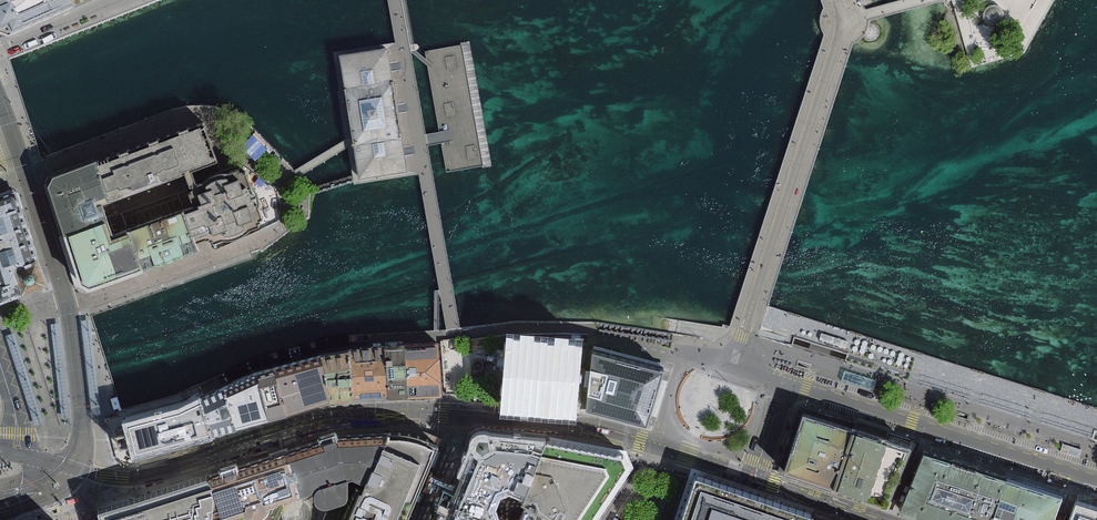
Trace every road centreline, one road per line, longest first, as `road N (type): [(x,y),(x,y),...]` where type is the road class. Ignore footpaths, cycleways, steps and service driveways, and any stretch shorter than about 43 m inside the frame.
road 1 (residential): [(756,478),(610,432),(443,411),(328,417),(143,473),(70,468)]
road 2 (residential): [(81,415),(66,300),(0,101)]
road 3 (unclassified): [(788,382),(1096,479)]
road 4 (unclassified): [(880,519),(756,478)]

